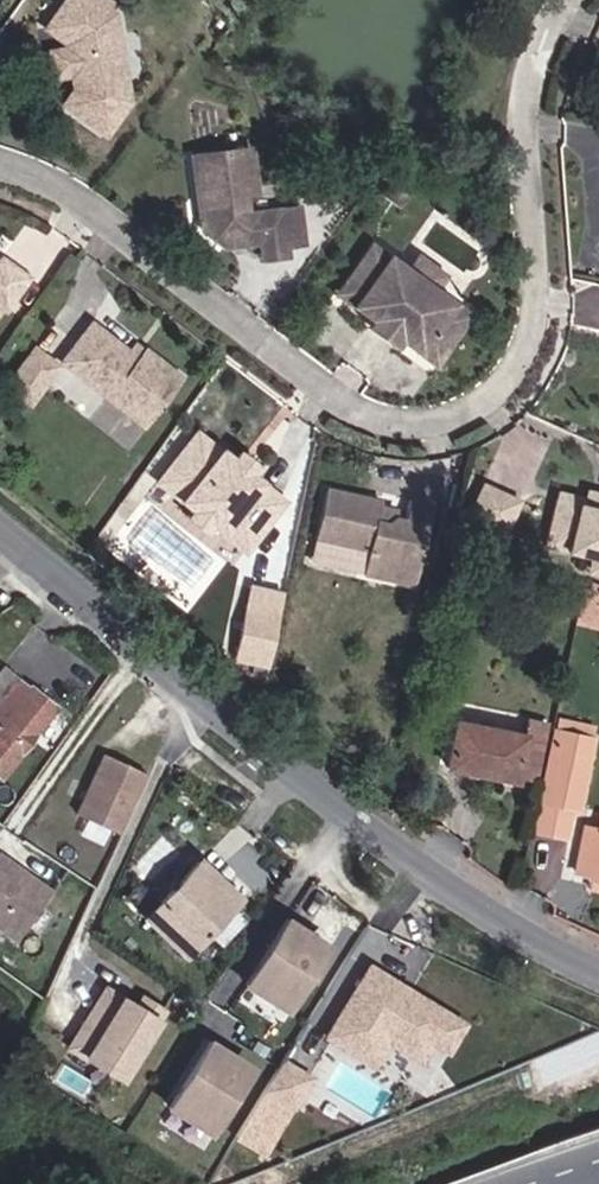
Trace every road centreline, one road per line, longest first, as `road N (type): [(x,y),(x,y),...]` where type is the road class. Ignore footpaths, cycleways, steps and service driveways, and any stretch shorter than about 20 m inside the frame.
road 1 (residential): [(0,165),(63,185),(359,412),(410,426),(461,419),(507,393),(538,339),(533,102),(555,31),(575,0)]
road 2 (tertiary): [(6,549),(503,921),(598,974)]

